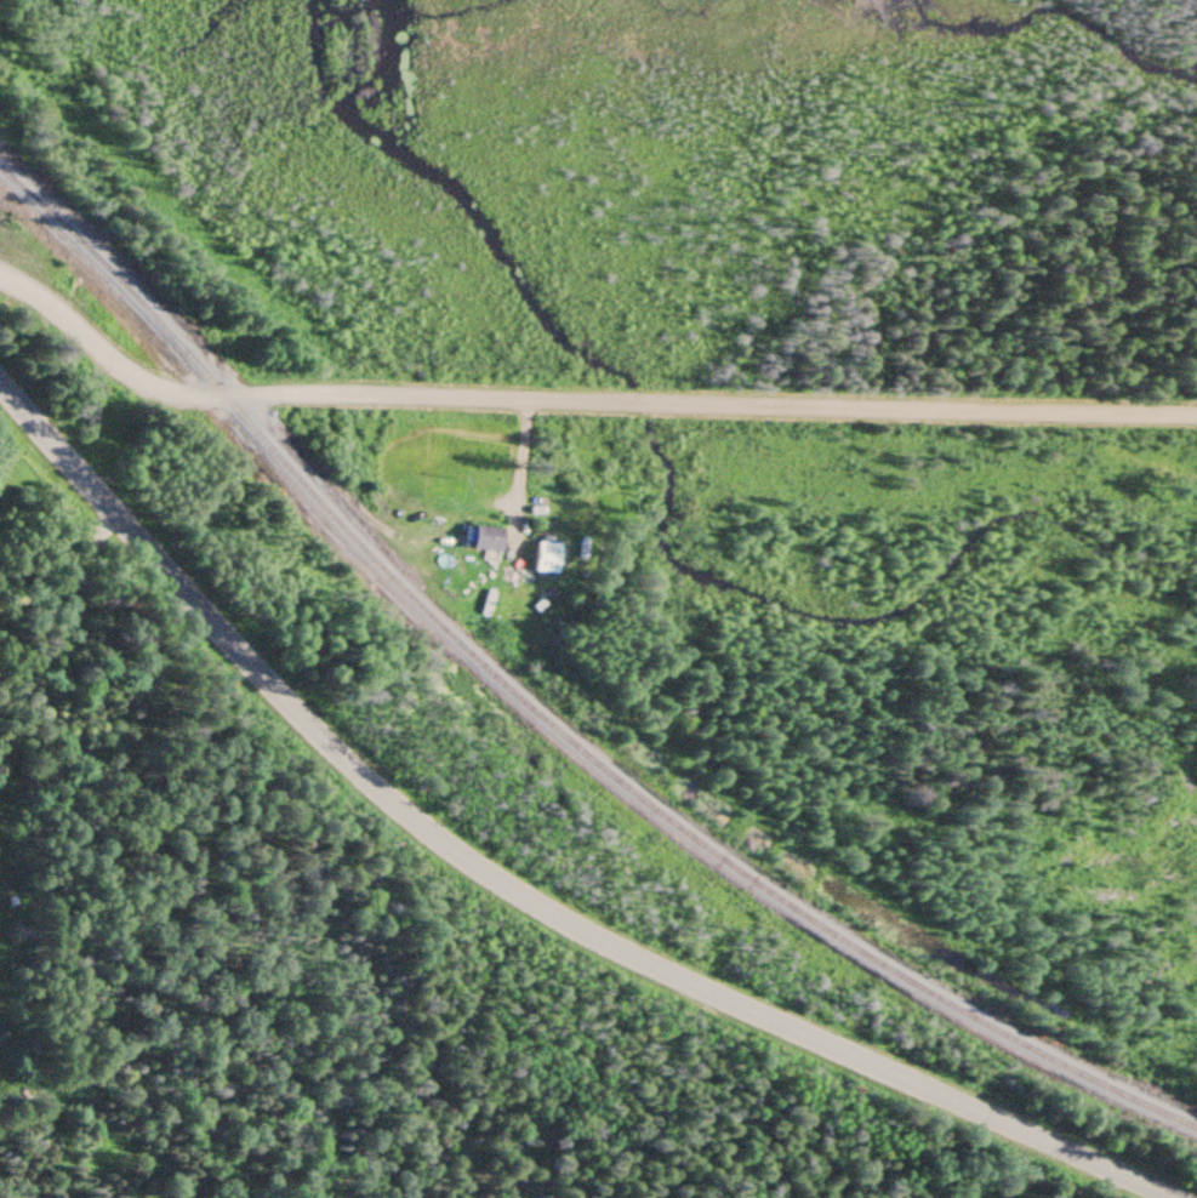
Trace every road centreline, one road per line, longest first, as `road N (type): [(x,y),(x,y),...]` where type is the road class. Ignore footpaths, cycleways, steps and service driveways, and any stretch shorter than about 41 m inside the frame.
road 1 (residential): [(1166,1197),(730,1009),(517,897),(381,795),(273,694),(0,386)]
road 2 (residential): [(1196,417),(309,393),(177,397),(124,373),(0,278)]

